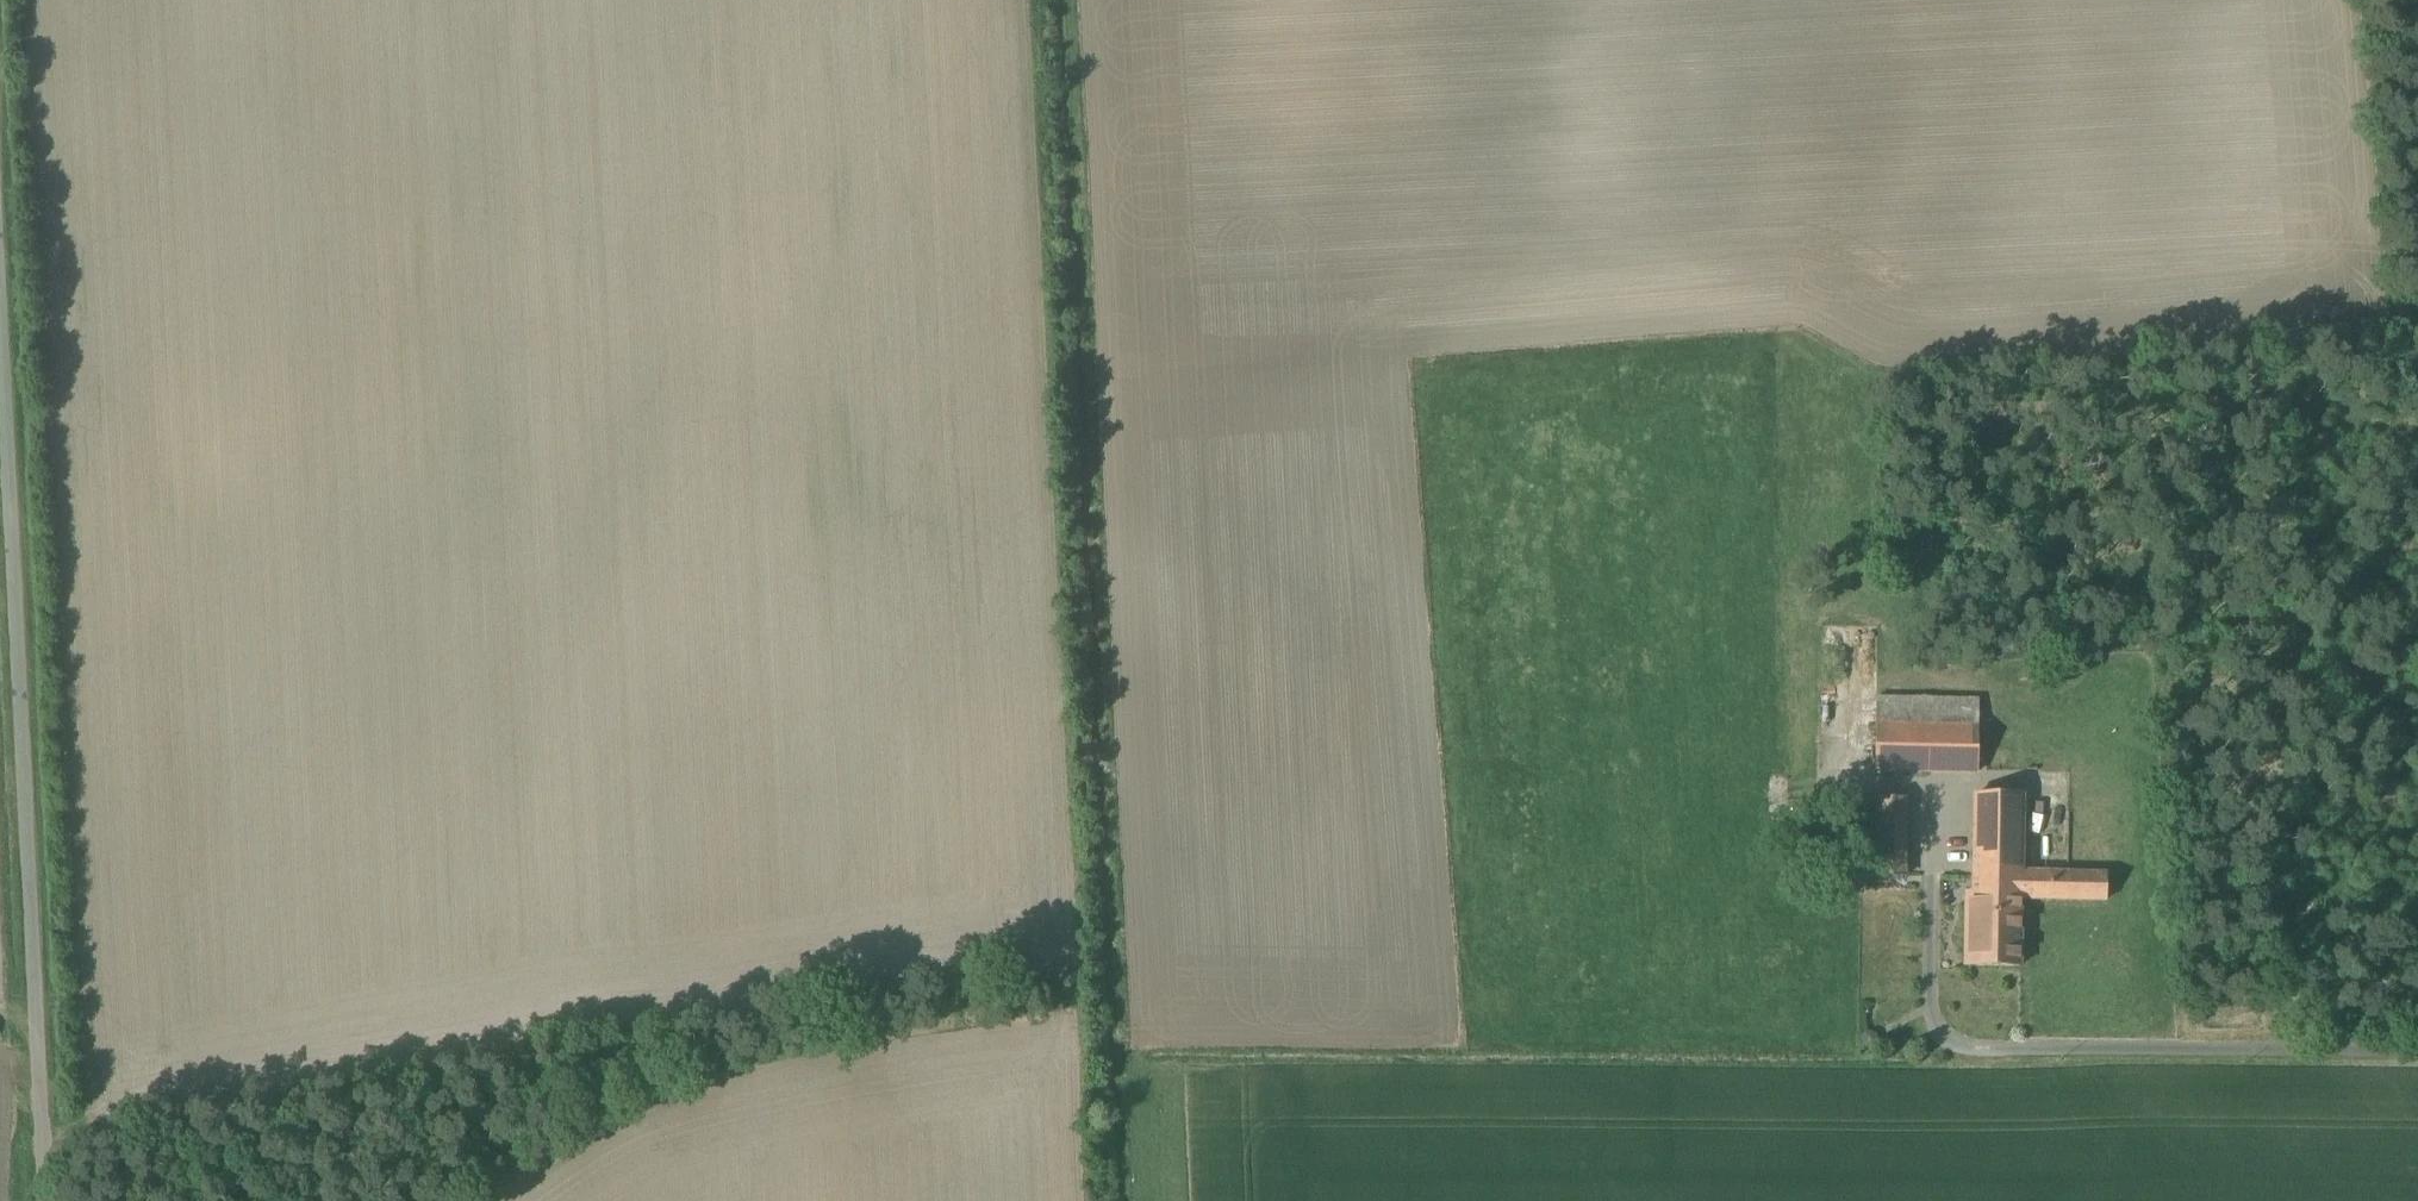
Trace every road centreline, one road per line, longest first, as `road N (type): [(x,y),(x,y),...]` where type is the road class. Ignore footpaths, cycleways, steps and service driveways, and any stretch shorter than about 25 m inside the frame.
road 1 (unclassified): [(42,1200),(0,350)]

